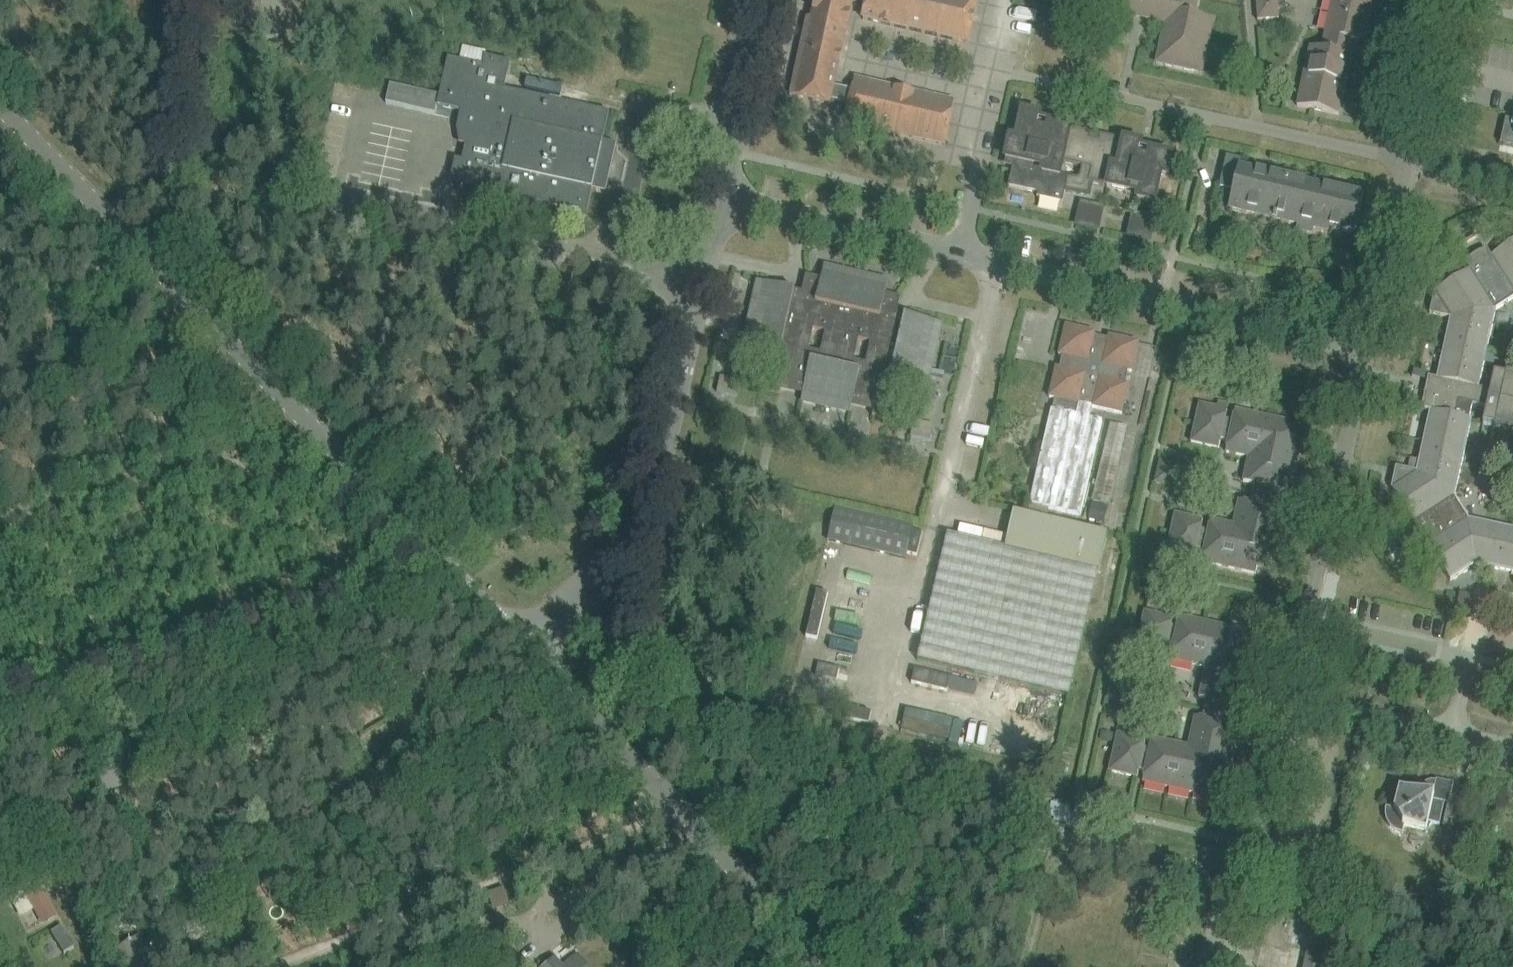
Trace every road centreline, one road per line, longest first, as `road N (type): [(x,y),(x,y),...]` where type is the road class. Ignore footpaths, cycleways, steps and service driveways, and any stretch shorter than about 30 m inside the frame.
road 1 (tertiary): [(519,627),(0,83)]
road 2 (residential): [(728,203),(1366,351)]
road 3 (residential): [(519,627),(647,521),(667,479),(728,203)]
road 4 (tertiary): [(822,966),(768,895),(519,627)]
road 5 (track): [(0,704),(398,584)]
road 6 (residential): [(1442,0),(1366,351)]
road 7 (residential): [(1366,351),(1290,699)]
road 8 (residential): [(1290,699),(1259,834),(1217,905),(1207,966)]
road 9 (residential): [(1290,699),(1512,749)]
road 10 (residential): [(728,203),(769,0)]
road 11 (track): [(211,0),(175,144),(143,177)]

